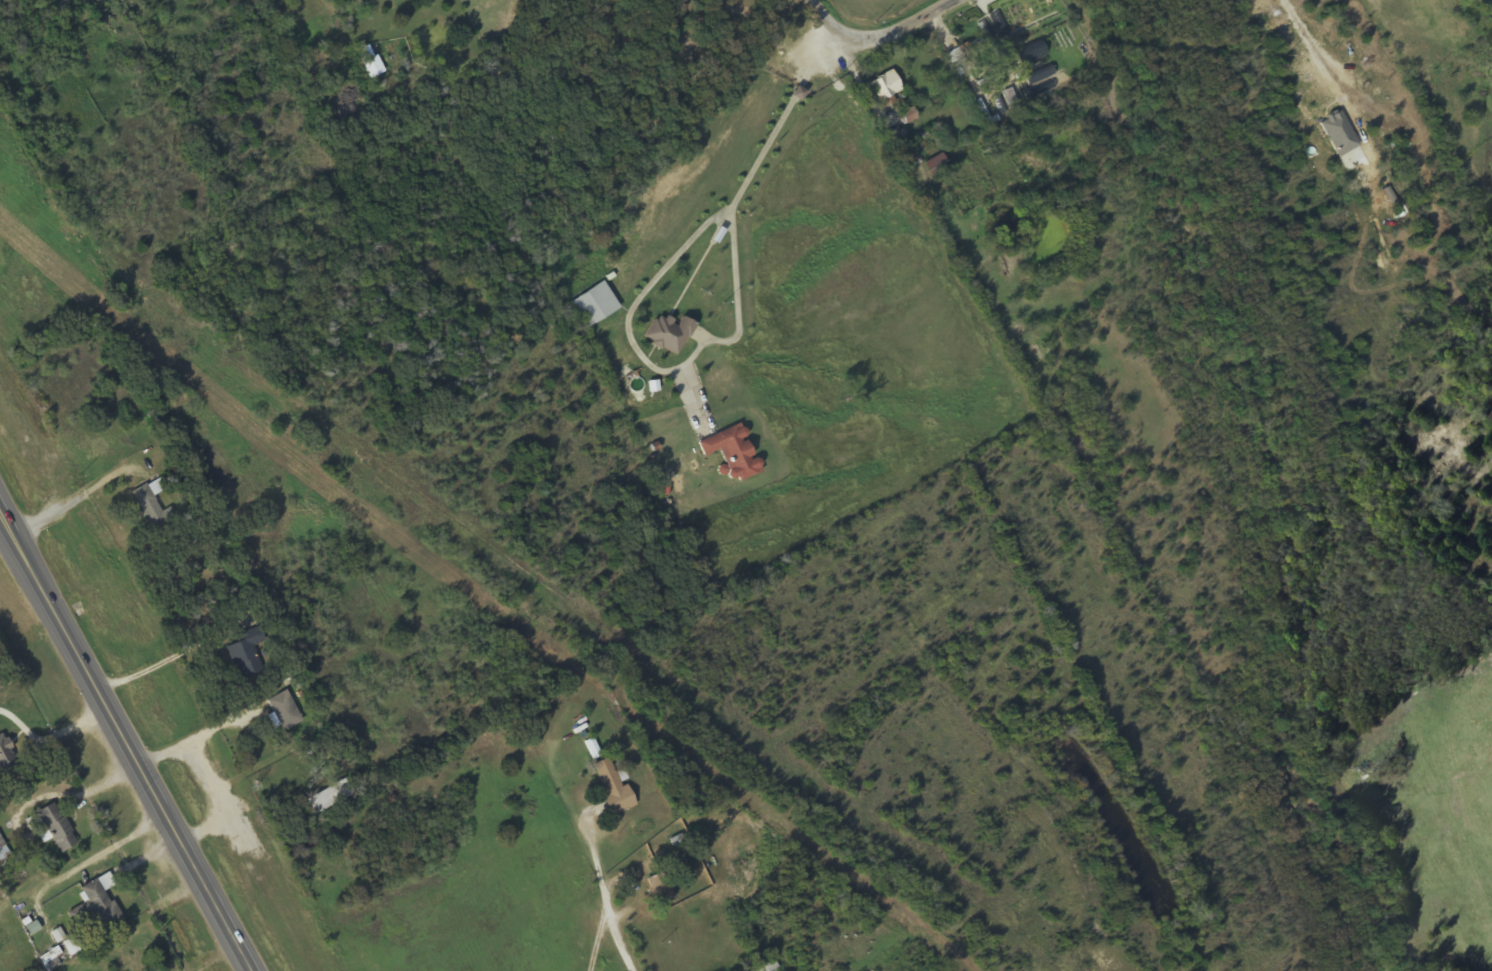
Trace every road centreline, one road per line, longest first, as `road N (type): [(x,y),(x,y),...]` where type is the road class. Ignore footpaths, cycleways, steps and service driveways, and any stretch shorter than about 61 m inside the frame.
road 1 (trunk): [(0,515),(249,970)]
road 2 (residential): [(959,0),(863,48),(825,20),(815,0)]

